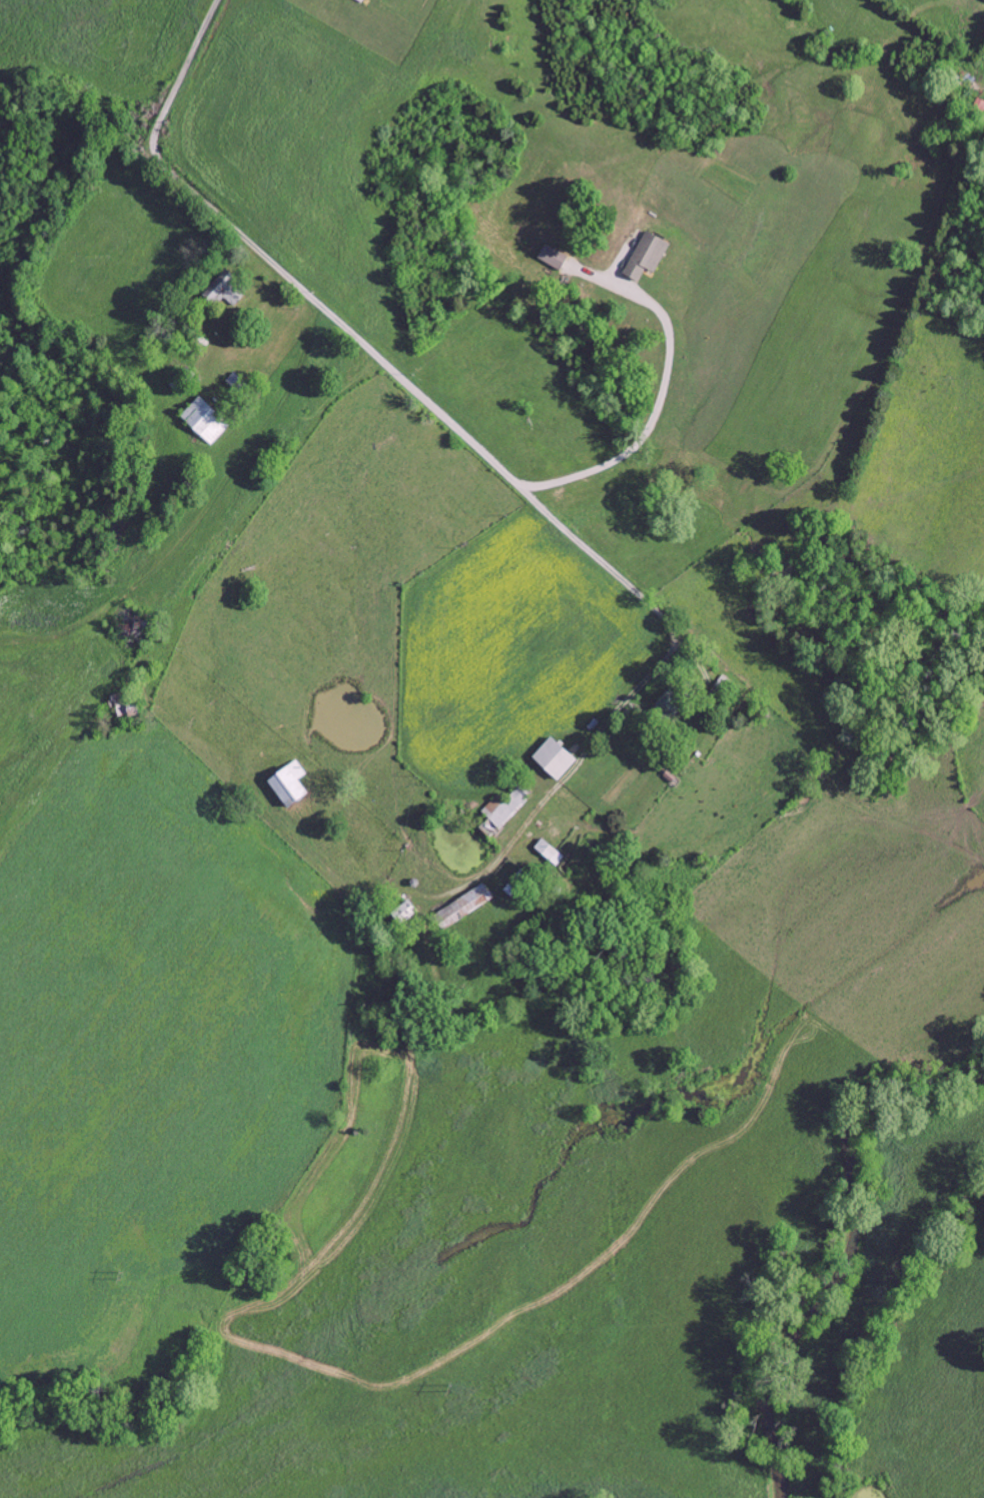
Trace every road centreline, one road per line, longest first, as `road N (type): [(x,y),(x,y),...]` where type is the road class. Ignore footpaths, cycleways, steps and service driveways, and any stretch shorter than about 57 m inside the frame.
road 1 (residential): [(669,655),(675,636),(662,615),(157,159),(160,124),(220,0)]

